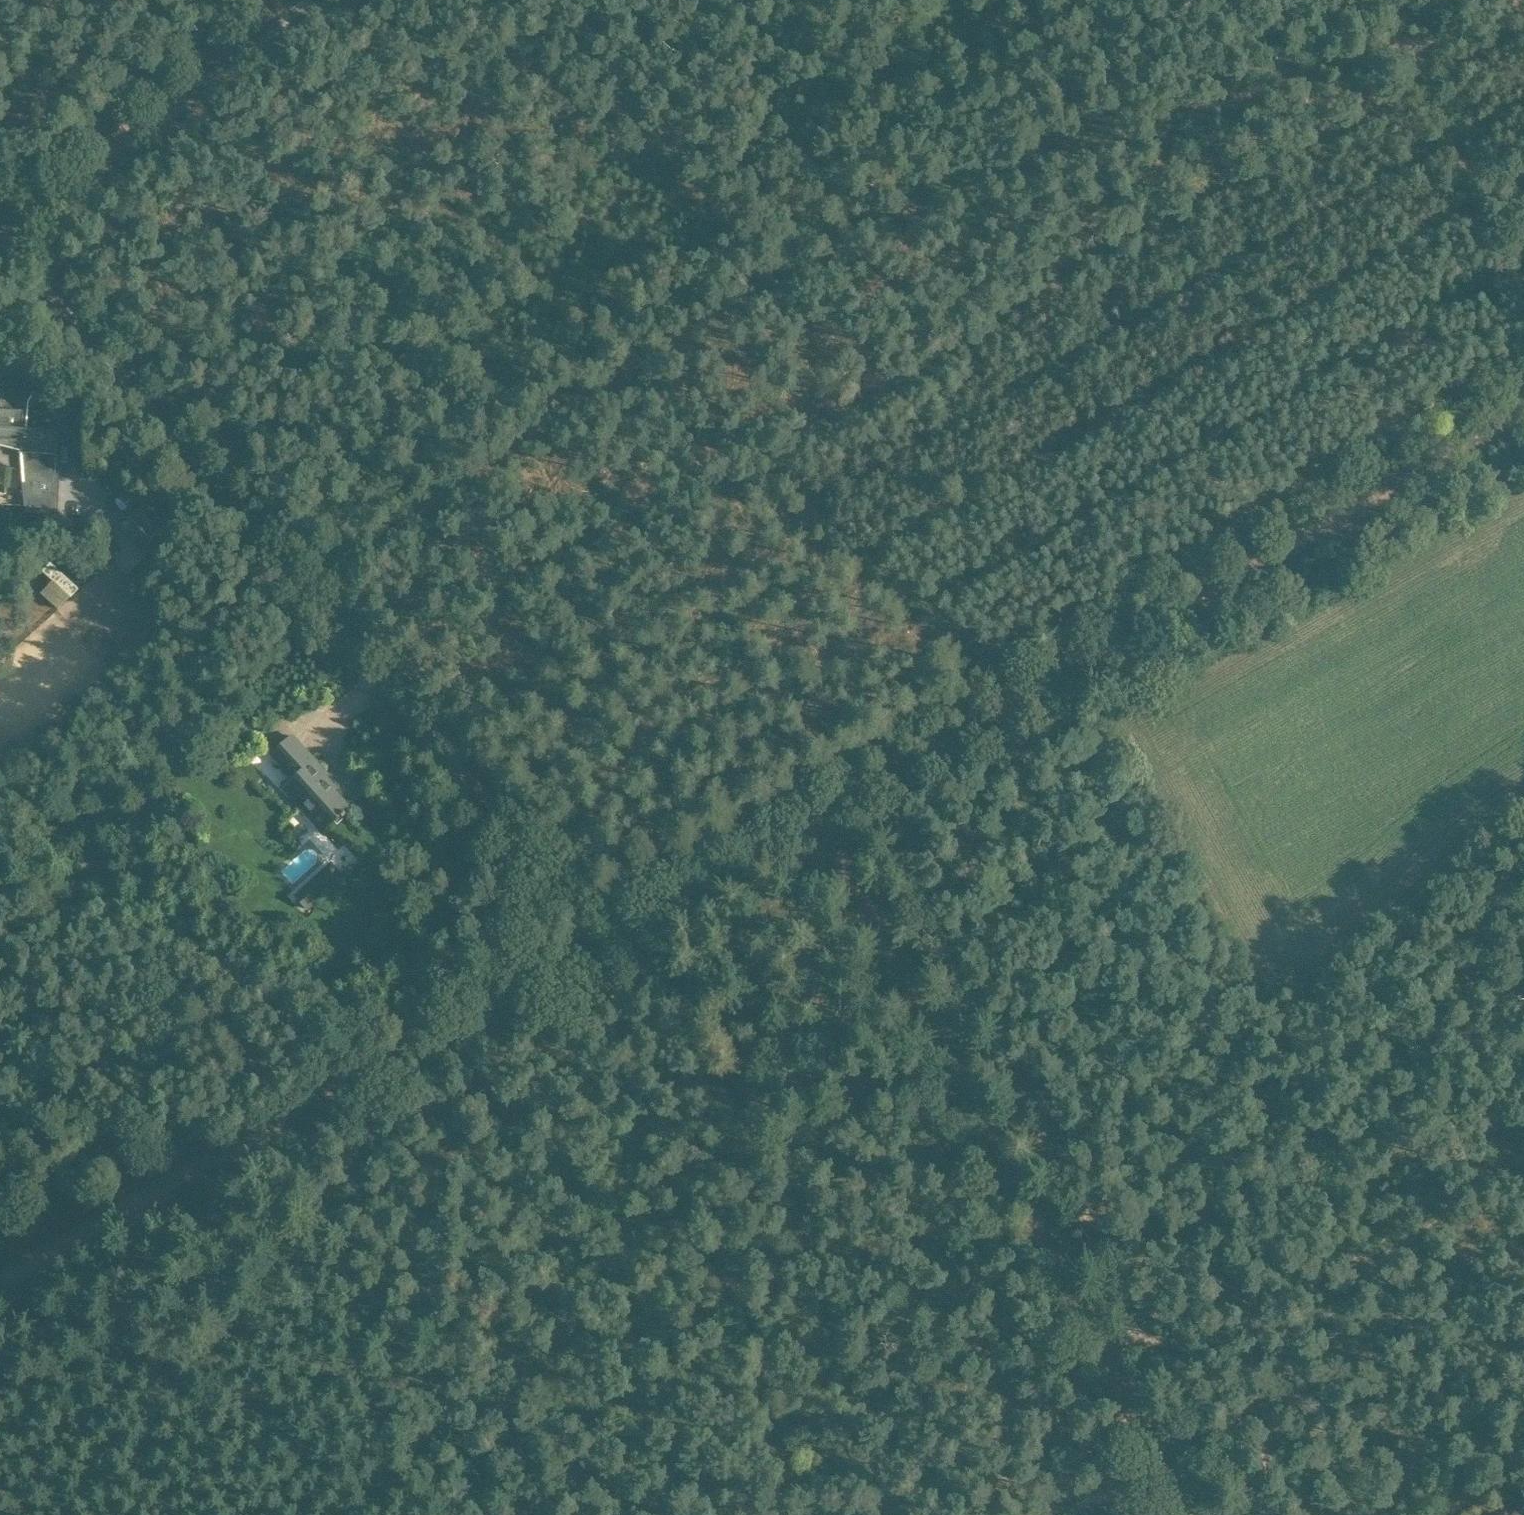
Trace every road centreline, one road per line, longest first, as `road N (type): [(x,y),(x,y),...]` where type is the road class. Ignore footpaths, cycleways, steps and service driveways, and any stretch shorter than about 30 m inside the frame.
road 1 (track): [(1523,408),(975,715),(0,1283)]
road 2 (residential): [(594,938),(0,231)]
road 3 (track): [(813,809),(1192,1514)]
road 4 (track): [(0,230),(285,0)]

